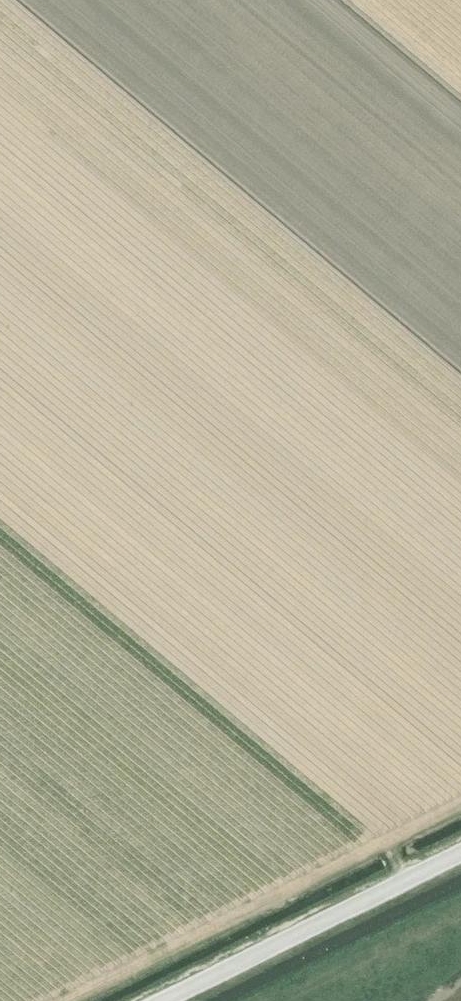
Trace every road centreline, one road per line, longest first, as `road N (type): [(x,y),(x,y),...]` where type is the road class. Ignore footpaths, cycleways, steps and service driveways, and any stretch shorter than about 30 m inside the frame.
road 1 (unclassified): [(165,1000),(460,854)]

